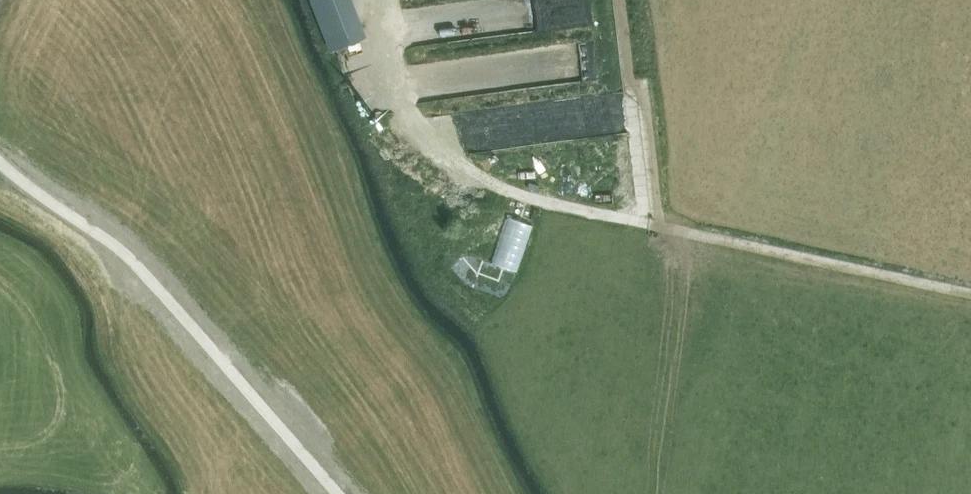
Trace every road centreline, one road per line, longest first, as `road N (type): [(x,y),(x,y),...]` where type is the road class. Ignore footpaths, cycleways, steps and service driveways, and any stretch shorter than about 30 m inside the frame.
road 1 (track): [(388,0),(393,53),(413,110),(445,148),(500,186),(970,291)]
road 2 (track): [(645,223),(619,0)]

